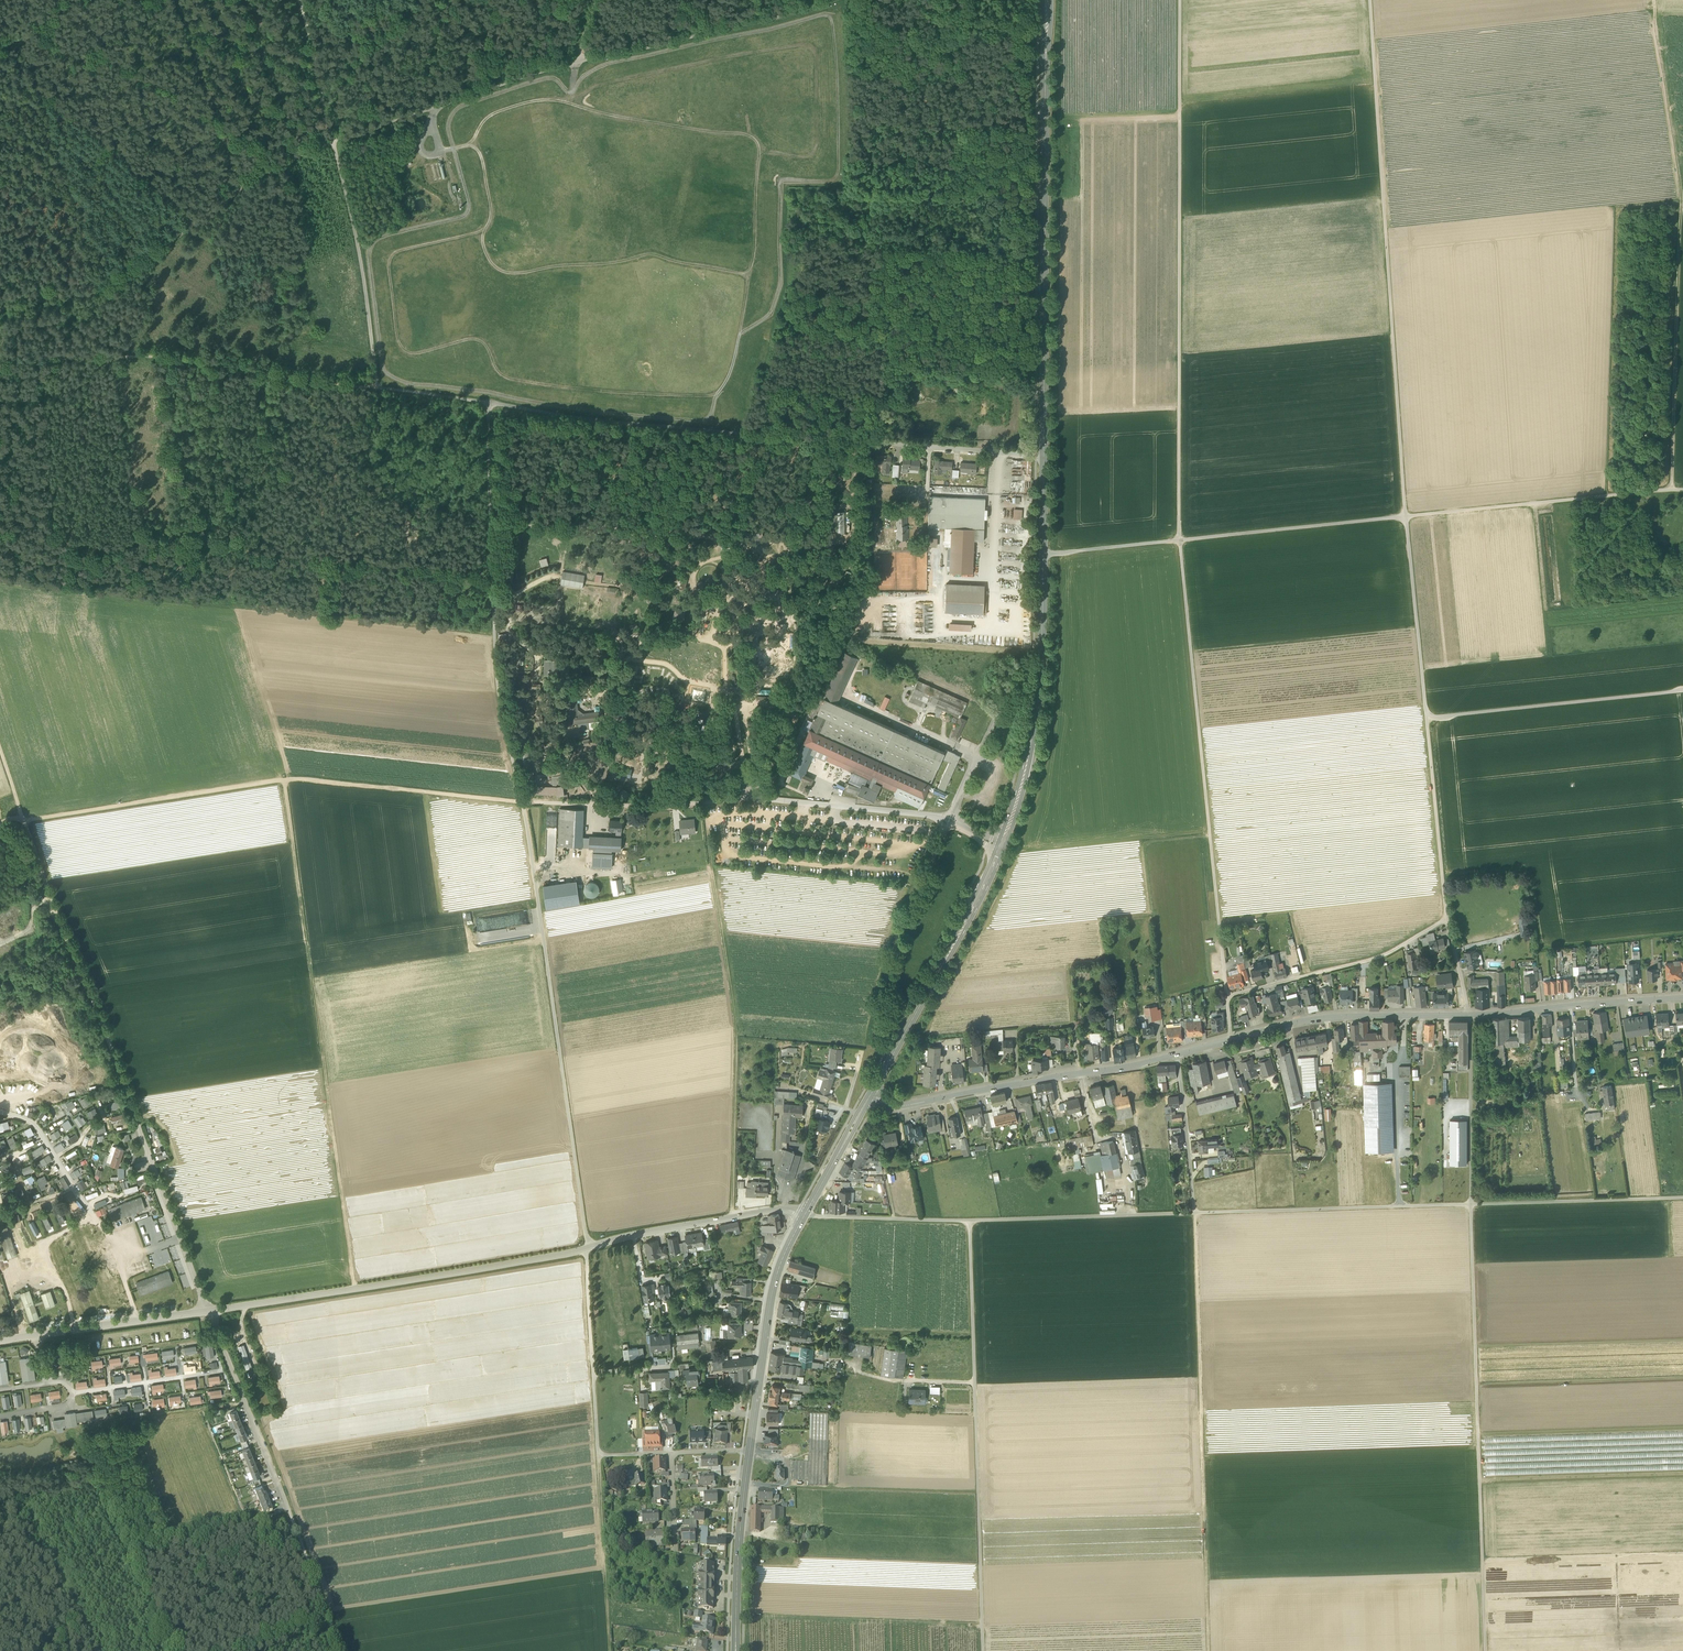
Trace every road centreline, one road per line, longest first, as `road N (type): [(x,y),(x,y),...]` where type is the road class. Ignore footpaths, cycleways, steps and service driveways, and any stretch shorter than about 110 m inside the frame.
road 1 (unclassified): [(830,0),(532,74),(334,141),(359,241),(378,387),(602,419),(865,442)]
road 2 (track): [(1180,0),(1179,540),(1226,996)]
road 3 (track): [(1369,0),(1405,516),(1447,919)]
road 4 (track): [(1471,1204),(970,1220),(804,1217)]
road 5 (track): [(1043,554),(1670,489)]
road 6 (residential): [(804,1217),(784,1209),(208,1310)]
road 7 (track): [(283,780),(356,1288)]
road 8 (tertiary): [(1179,1055),(1313,1020),(1682,998)]
road 9 (track): [(495,633),(0,581)]
road 10 (primary): [(1044,0),(1045,456)]
road 11 (track): [(523,802),(587,1248)]
road 12 (residential): [(47,891),(208,1310)]
road 13 (track): [(1486,1650),(1471,1204)]
road 14 (track): [(1208,1650),(1194,1213)]
road 15 (unclassified): [(970,1220),(983,1650)]
road 16 (residential): [(951,819),(749,797),(661,807),(523,802)]
road 17 (track): [(731,1218),(737,1035),(702,802)]
road 18 (track): [(488,402),(499,704),(523,802)]
road 19 (primary): [(1045,456),(1042,659),(1033,738),(1000,848)]
road 20 (track): [(0,309),(111,285),(281,159),(334,141)]
road 21 (track): [(0,361),(162,357),(378,387)]
road 22 (tertiary): [(870,1095),(910,1105),(1179,1055)]
road 23 (primary): [(1000,848),(870,1095)]
road 24 (track): [(75,1330),(42,1243),(87,1221),(108,1233),(137,1320)]
road 25 (track): [(1682,690),(1426,716)]
road 26 (primary): [(804,1217),(771,1296),(749,1450)]
road 27 (unclassified): [(951,819),(902,928),(874,1041)]
road 28 (track): [(1447,919),(1382,956),(1226,996)]
road 29 (track): [(744,1485),(978,1492)]
road 30 (residential): [(208,1310),(290,1512)]
road 31 (track): [(1682,1197),(1471,1204)]
road 32 (residential): [(208,1310),(0,1341)]
road 33 (primary): [(749,1450),(735,1650)]
road 34 (track): [(610,1650),(598,1455)]
road 35 (track): [(1469,1010),(1471,1204)]
road 36 (residential): [(865,442),(1045,456)]
road 37 (unclassified): [(1179,1055),(1194,1213)]
road 38 (residential): [(671,1453),(598,1455),(594,1372)]
road 39 (track): [(302,0),(334,141)]
road 40 (primary): [(870,1095),(804,1217)]
road 41 (track): [(594,1372),(587,1248)]

